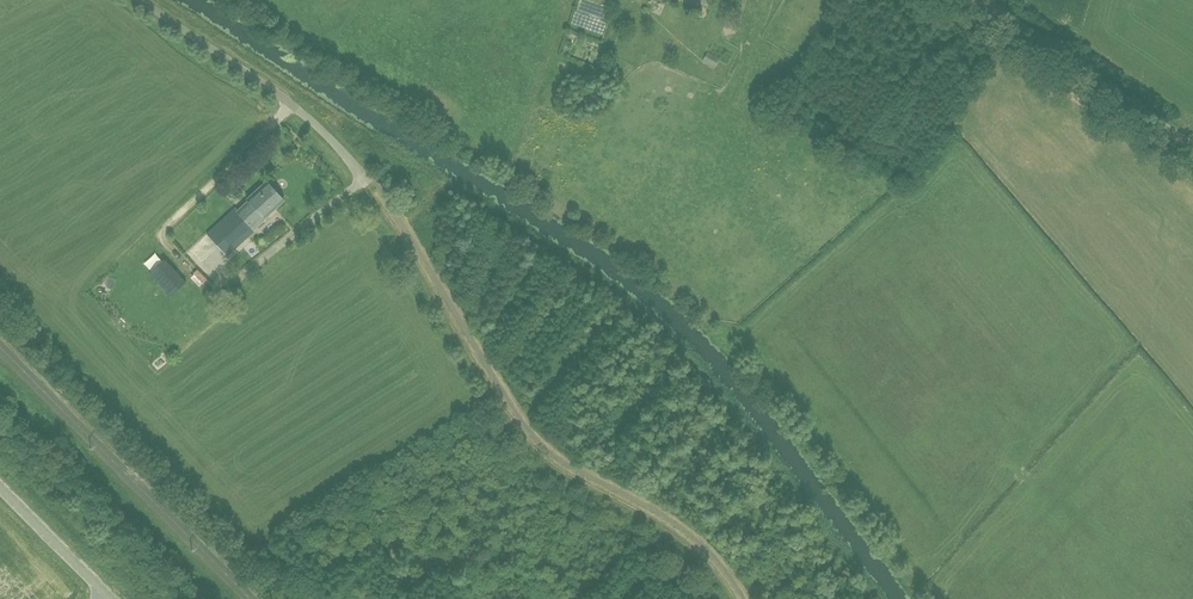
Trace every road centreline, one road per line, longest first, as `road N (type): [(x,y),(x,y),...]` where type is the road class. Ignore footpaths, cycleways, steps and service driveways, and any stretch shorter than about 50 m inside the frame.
road 1 (unclassified): [(365,178),(292,105),(141,0)]
road 2 (tertiary): [(1192,144),(983,0)]
road 3 (tertiary): [(112,598),(0,487)]

